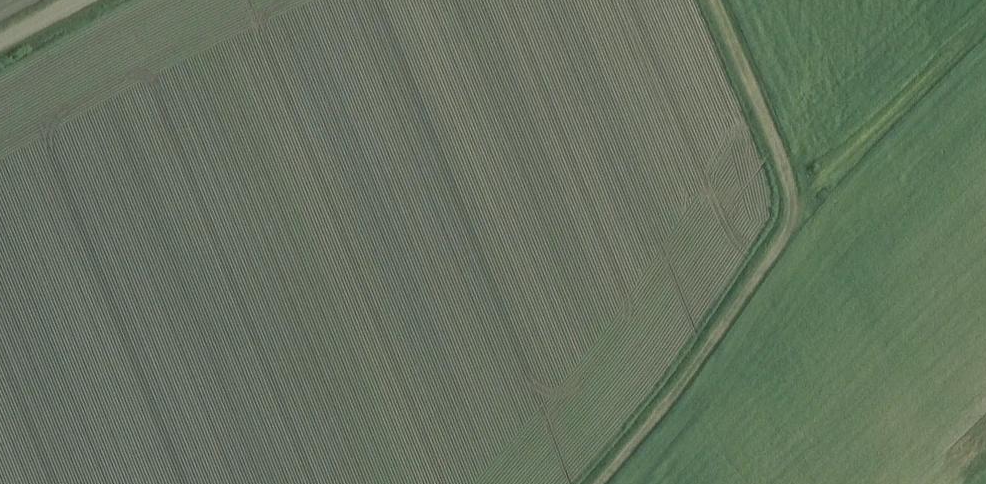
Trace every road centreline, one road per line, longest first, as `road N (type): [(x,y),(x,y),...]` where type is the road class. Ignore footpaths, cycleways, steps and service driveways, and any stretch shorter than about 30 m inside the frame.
road 1 (track): [(596,483),(770,260),(789,215),(786,174),(717,0)]

